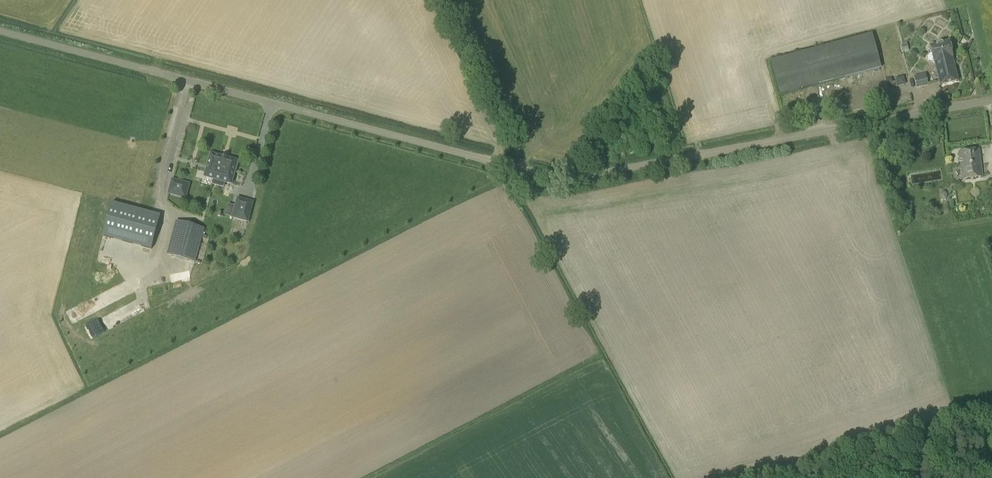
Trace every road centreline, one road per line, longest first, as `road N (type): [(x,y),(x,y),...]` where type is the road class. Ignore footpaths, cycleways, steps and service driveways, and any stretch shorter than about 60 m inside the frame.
road 1 (unclassified): [(991,103),(665,166),(565,174),(0,33)]

